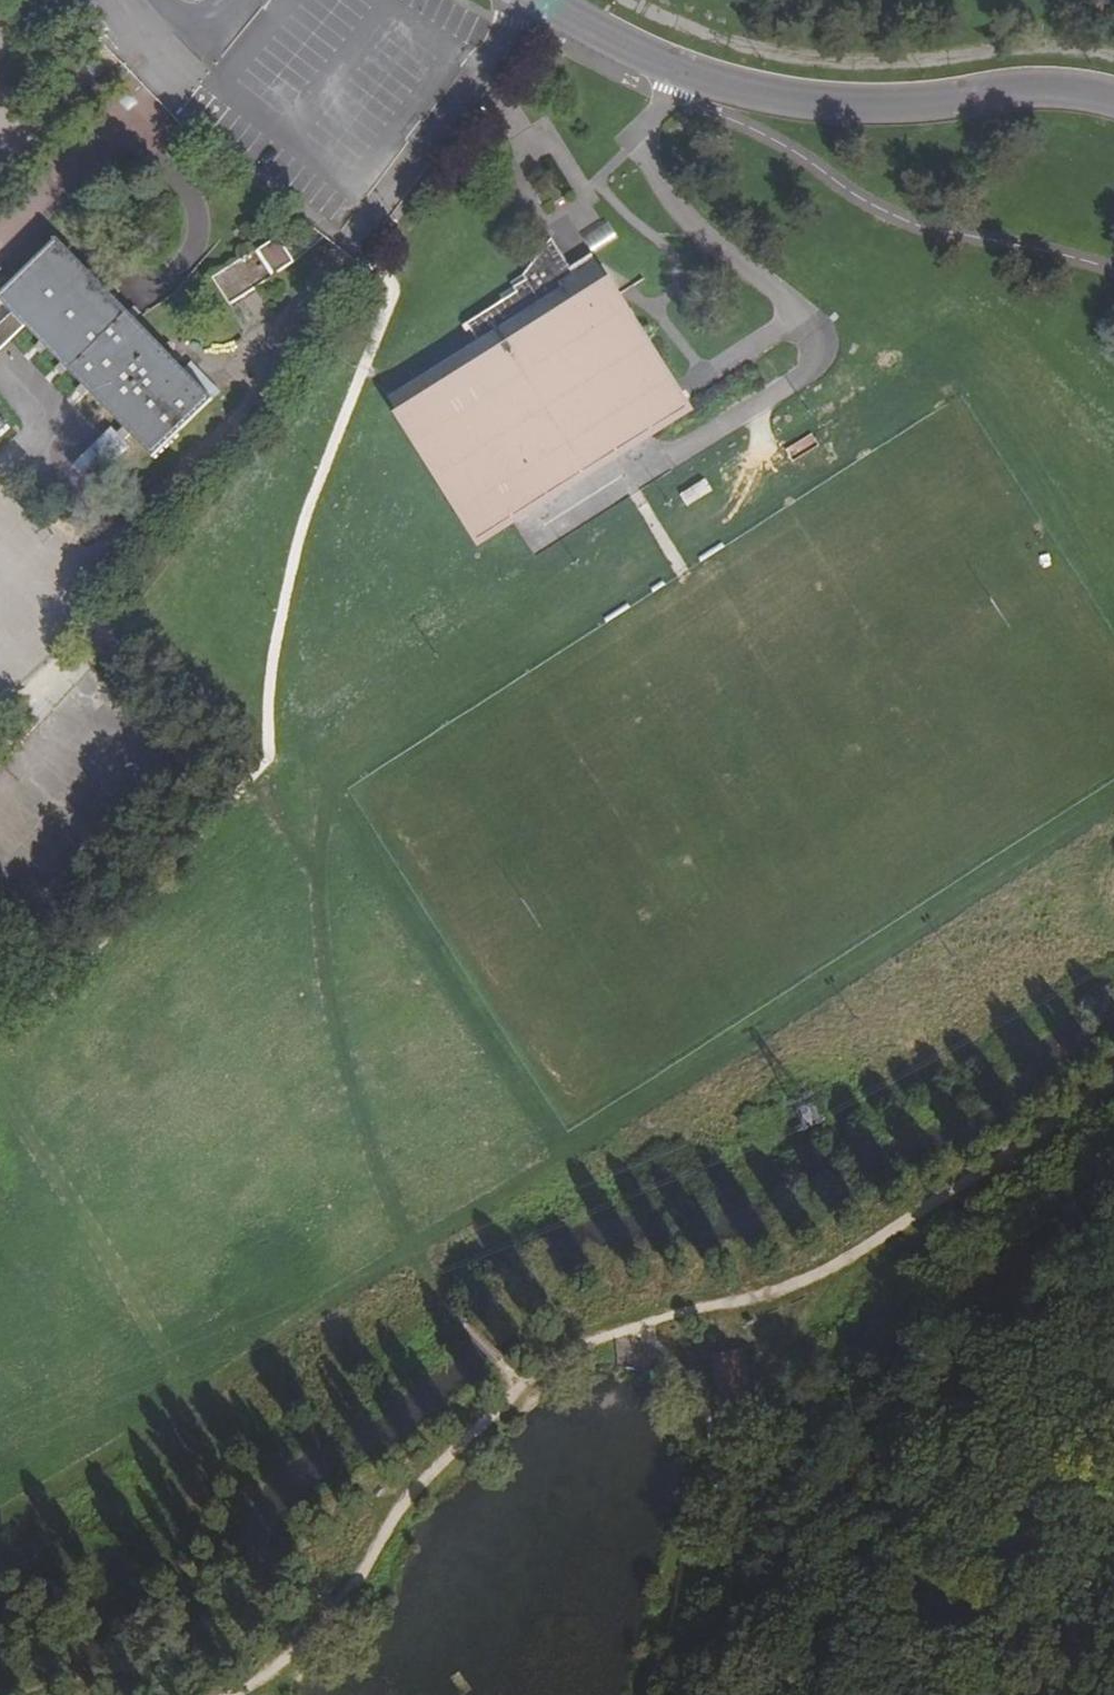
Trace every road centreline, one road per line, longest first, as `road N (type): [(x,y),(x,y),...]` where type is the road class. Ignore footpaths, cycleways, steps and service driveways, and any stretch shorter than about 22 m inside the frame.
road 1 (residential): [(538,0),(621,44),(753,94),(877,109),(1024,90),(1113,106)]

